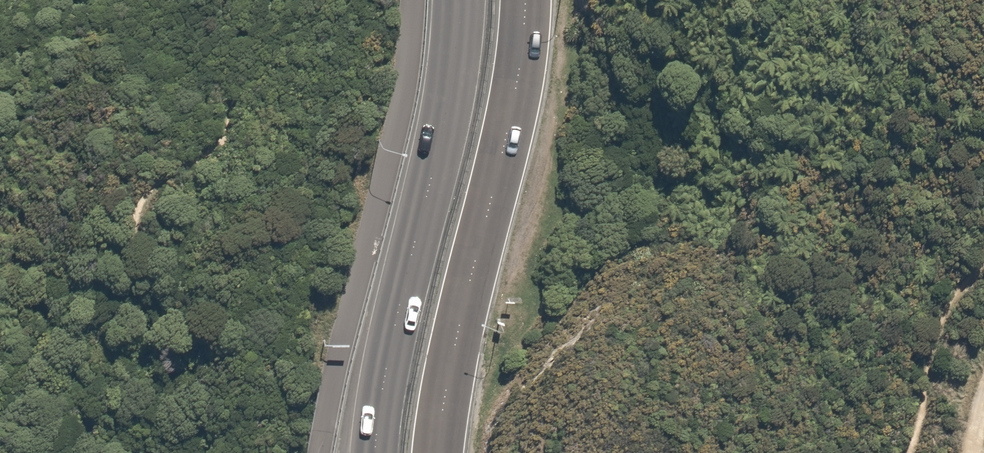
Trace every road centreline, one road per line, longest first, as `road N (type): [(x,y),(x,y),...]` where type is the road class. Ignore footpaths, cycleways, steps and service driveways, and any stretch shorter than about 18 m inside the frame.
road 1 (secondary): [(524,0),(518,86),(455,344),(438,452)]
road 2 (secondary): [(375,452),(386,368),(456,70),(459,0)]

